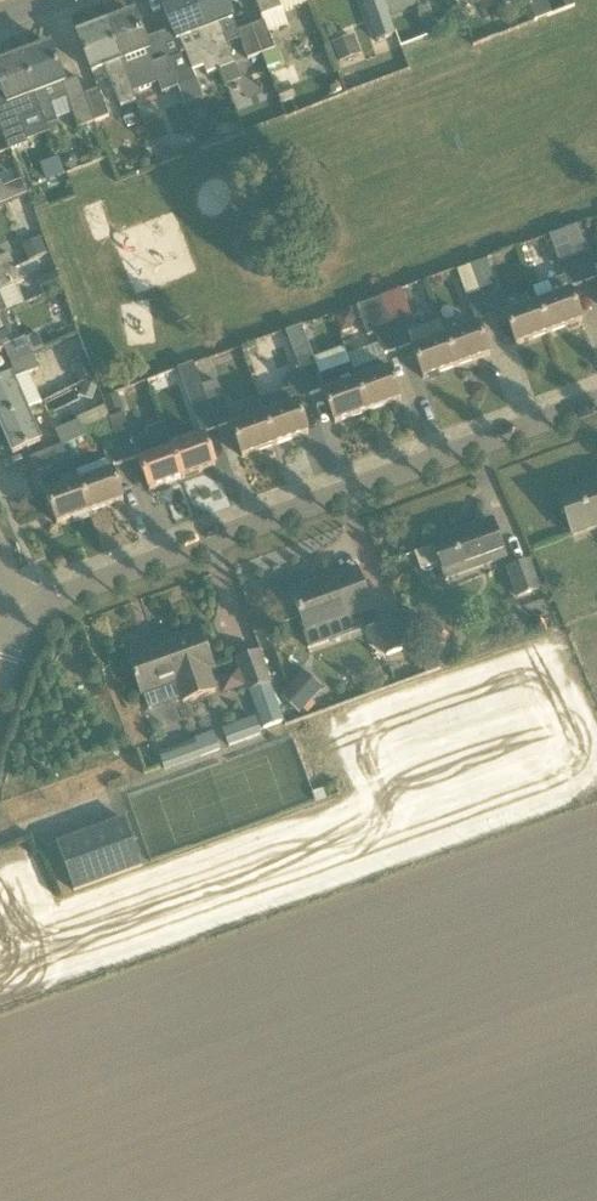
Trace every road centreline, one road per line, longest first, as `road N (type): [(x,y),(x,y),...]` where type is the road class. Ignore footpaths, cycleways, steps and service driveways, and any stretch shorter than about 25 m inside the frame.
road 1 (residential): [(13,614),(596,400)]

